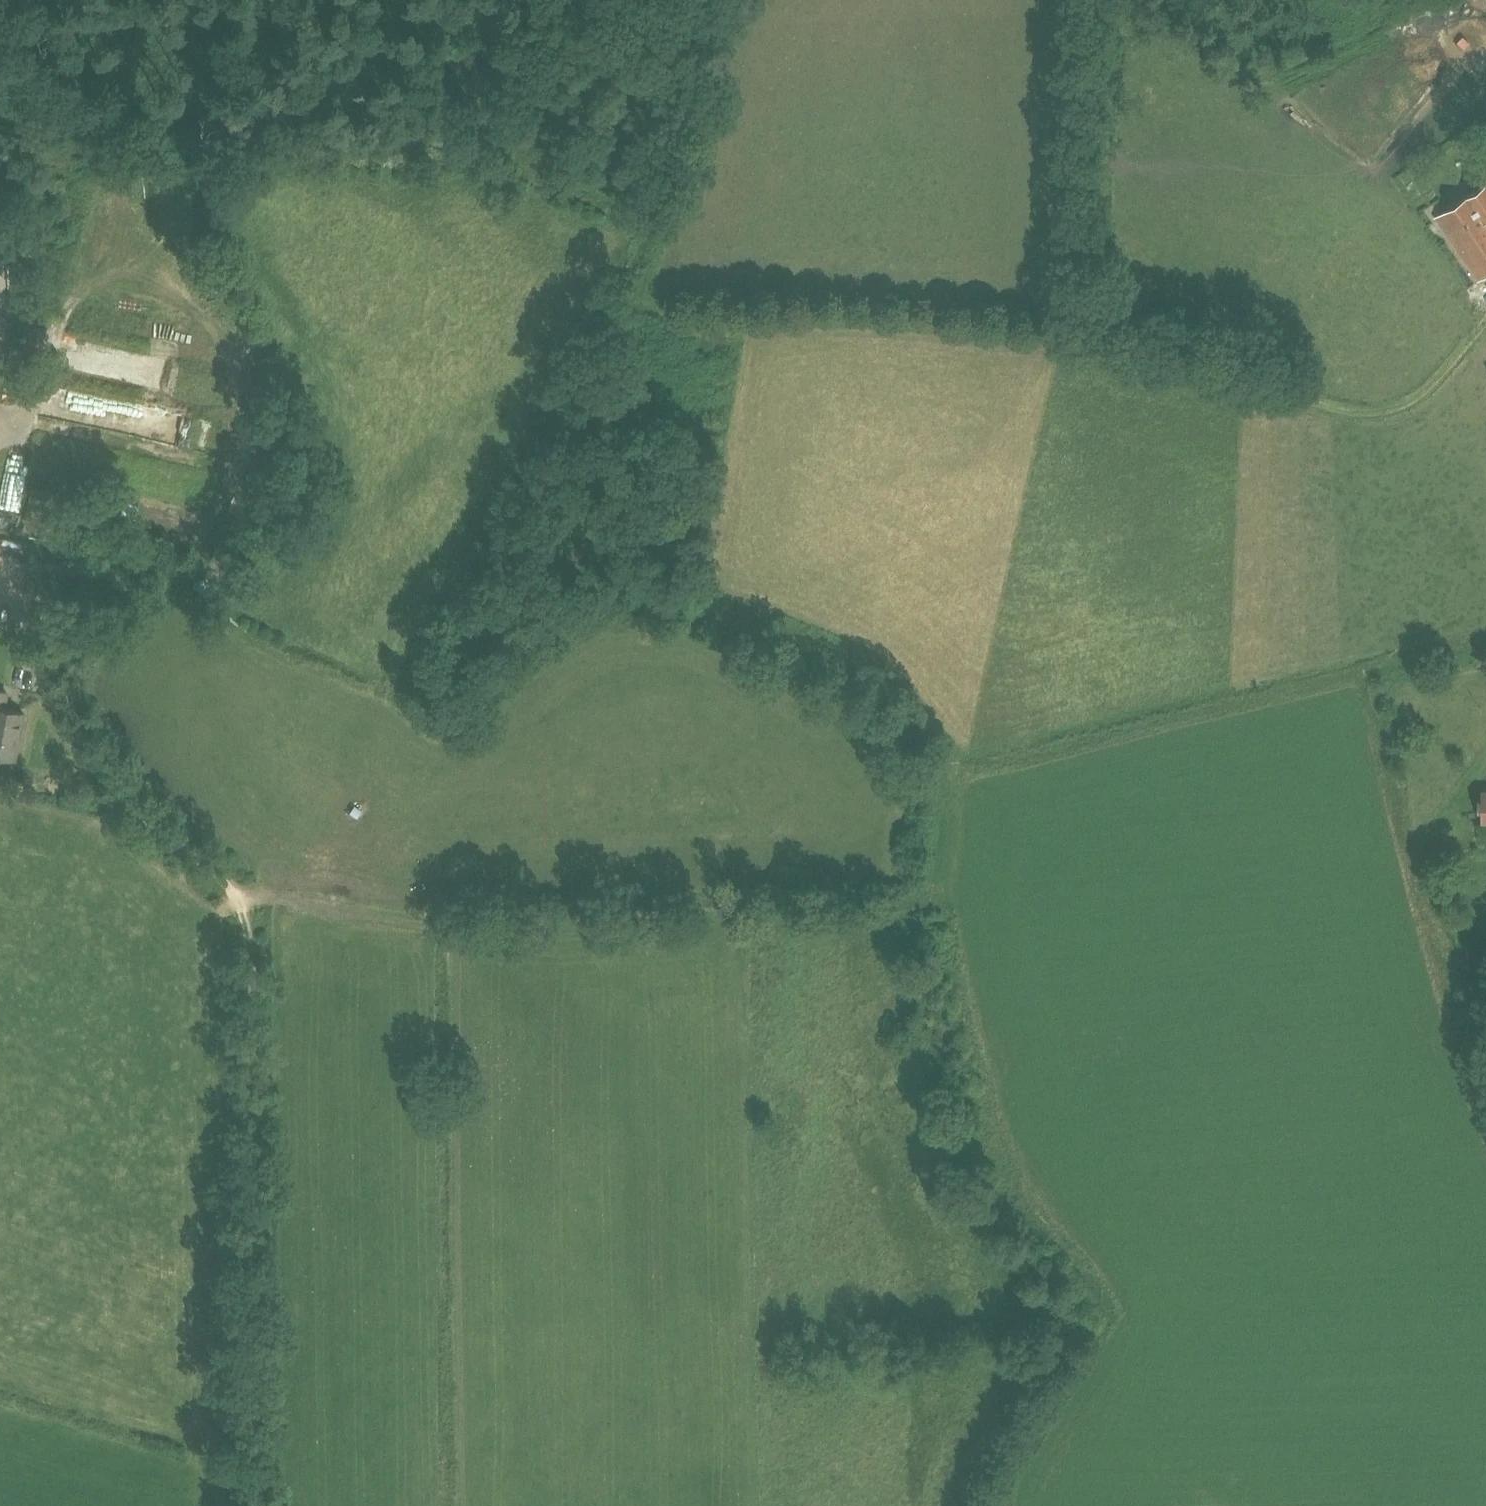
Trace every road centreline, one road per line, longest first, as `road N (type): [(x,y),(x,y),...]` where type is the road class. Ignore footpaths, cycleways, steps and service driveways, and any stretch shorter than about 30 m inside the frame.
road 1 (track): [(1081,343),(1389,416),(1434,390),(1485,319)]
road 2 (track): [(1081,343),(857,313),(634,313)]

